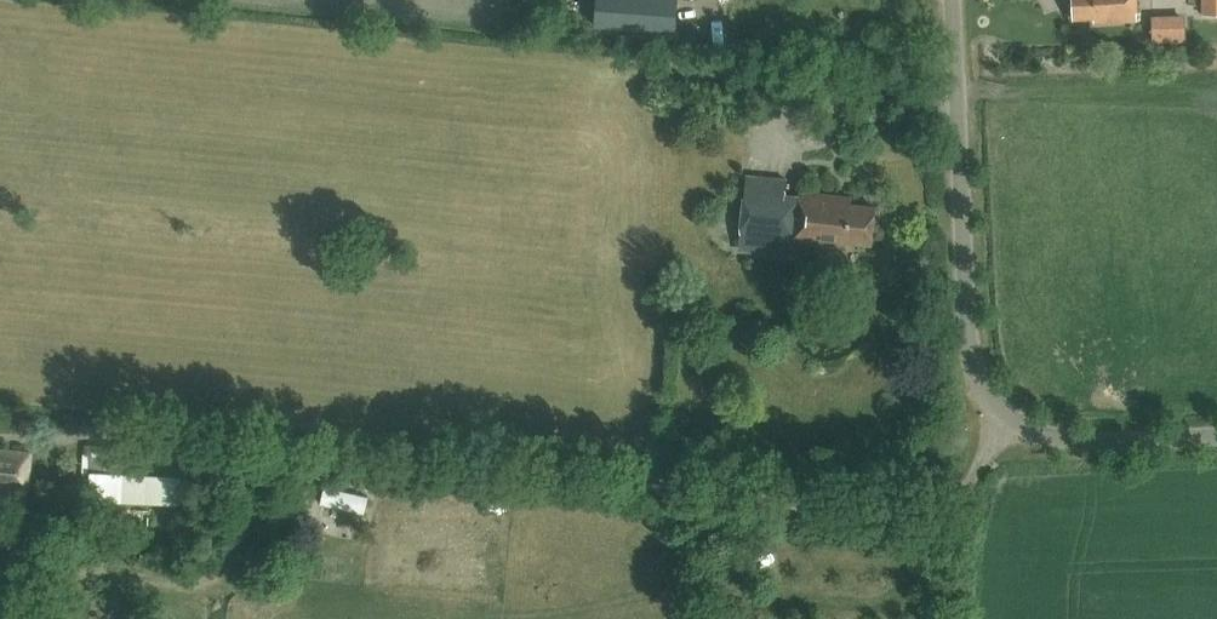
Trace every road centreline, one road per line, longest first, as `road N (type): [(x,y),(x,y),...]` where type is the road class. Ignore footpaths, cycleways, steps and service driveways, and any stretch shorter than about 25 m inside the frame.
road 1 (track): [(143,434),(913,512),(952,499)]
road 2 (unclassified): [(1011,419),(980,379),(970,338),(954,0)]
road 3 (unclassified): [(1011,419),(1084,442),(1216,434)]
road 4 (track): [(191,603),(246,531),(264,446)]

